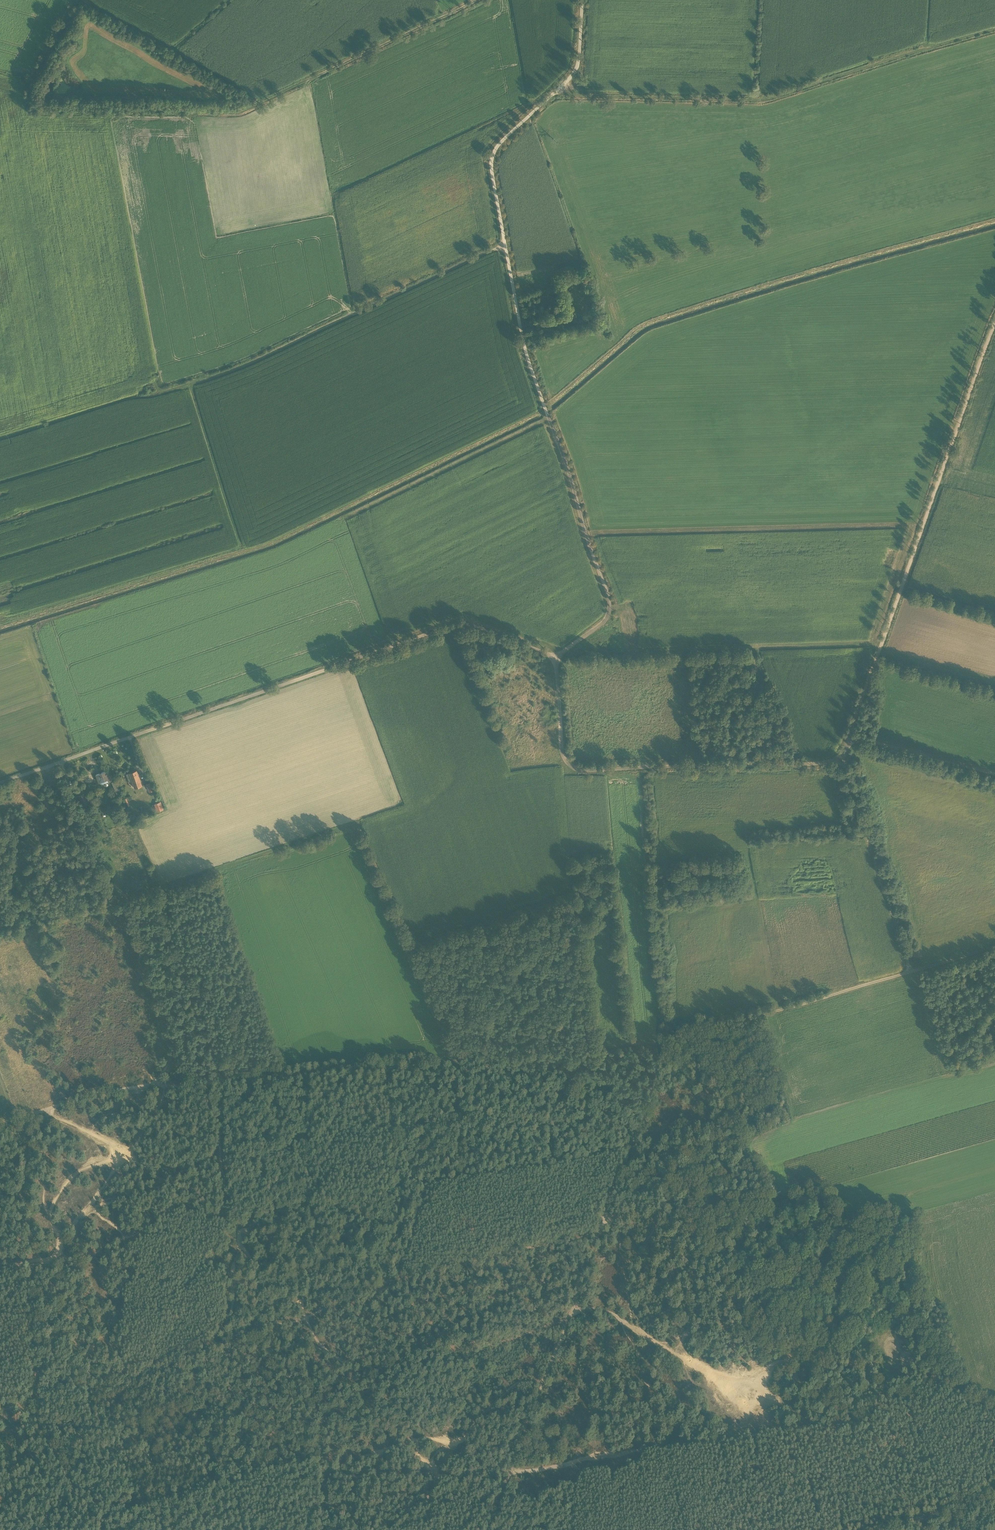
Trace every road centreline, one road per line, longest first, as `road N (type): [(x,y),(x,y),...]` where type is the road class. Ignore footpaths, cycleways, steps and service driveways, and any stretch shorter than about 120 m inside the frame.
road 1 (track): [(135,736),(461,624),(559,656),(561,746),(576,768),(818,763),(841,755)]
road 2 (unclassified): [(559,656),(602,623),(610,602),(528,358),(492,158),(498,142),(571,77),(582,0)]
road 3 (track): [(455,1061),(349,827),(0,941)]
road 4 (track): [(478,0),(246,110),(31,107),(28,78),(73,0)]
road 5 (track): [(0,627),(271,543),(546,410)]
road 6 (track): [(663,1040),(171,1086)]
road 7 (track): [(545,407),(648,323),(994,221)]
road 8 (track): [(994,28),(761,99),(551,96)]
road 9 (track): [(850,736),(994,331)]
road 10 (track): [(160,392),(239,367),(503,246)]
road 11 (track): [(510,1469),(636,1147)]
road 12 (track): [(912,971),(663,1040)]
road 13 (track): [(912,971),(841,755)]
road 14 (track): [(171,1086),(114,1090),(0,1121)]
road 15 (track): [(994,774),(850,736)]
road 16 (unclassified): [(0,782),(135,736)]
road 17 (tertiary): [(878,1529),(994,1486)]

